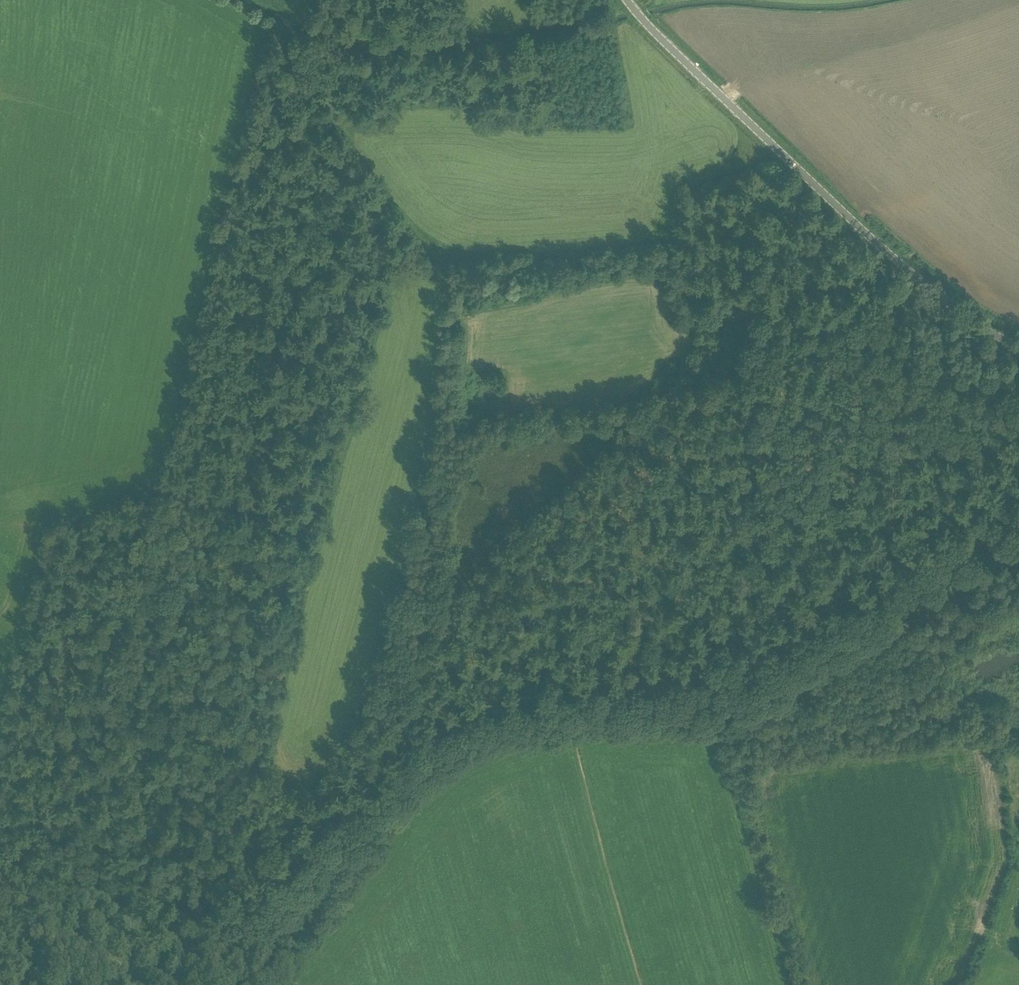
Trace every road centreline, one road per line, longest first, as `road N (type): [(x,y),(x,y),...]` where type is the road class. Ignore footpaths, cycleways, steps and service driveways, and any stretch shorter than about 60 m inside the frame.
road 1 (track): [(179,984),(448,740),(493,722),(748,686),(807,659),(1018,518)]
road 2 (unclassified): [(1018,345),(883,240),(626,0)]
road 3 (unclassified): [(177,984),(28,930),(0,901)]

